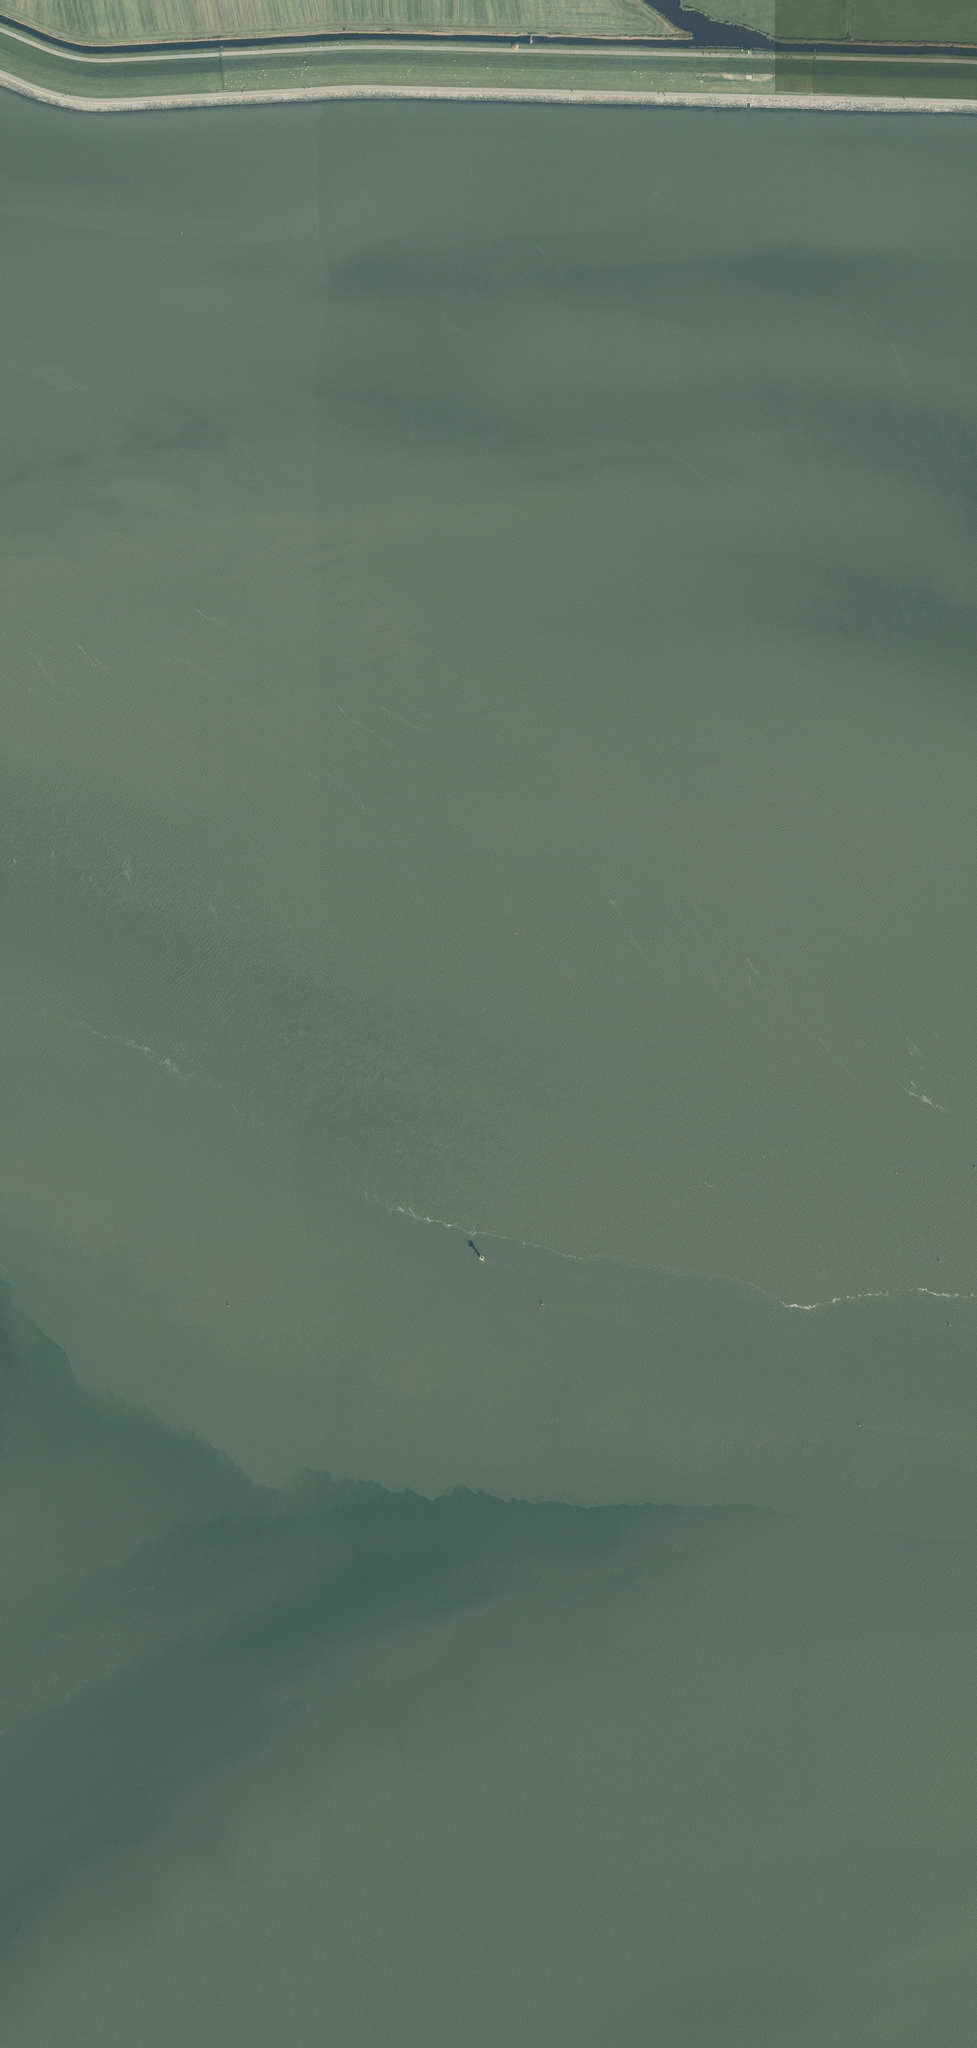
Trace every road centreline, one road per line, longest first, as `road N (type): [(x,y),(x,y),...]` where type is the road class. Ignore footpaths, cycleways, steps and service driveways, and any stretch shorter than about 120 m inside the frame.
road 1 (unclassified): [(976,65),(367,49),(93,63),(0,31)]
road 2 (unclassified): [(0,77),(57,99),(102,105),(360,92),(976,107)]

